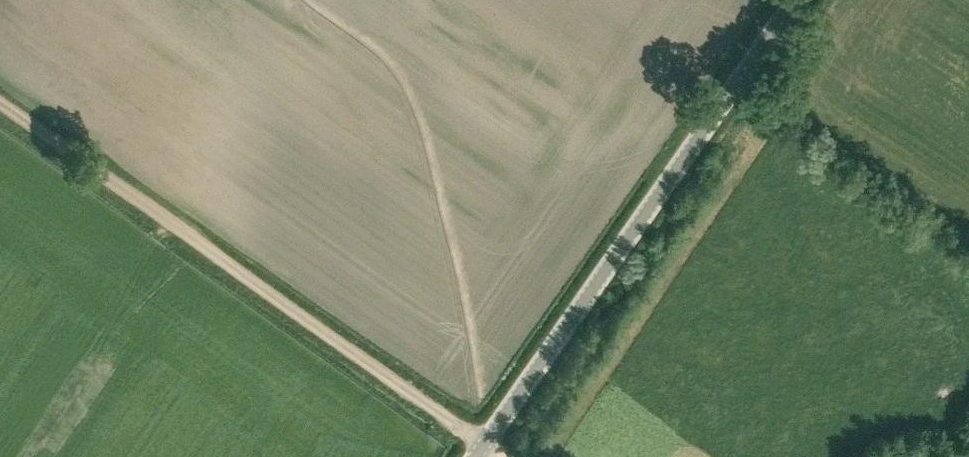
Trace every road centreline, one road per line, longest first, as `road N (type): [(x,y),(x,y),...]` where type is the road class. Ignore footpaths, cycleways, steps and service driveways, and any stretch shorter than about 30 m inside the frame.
road 1 (track): [(502,456),(0,103)]
road 2 (unclassified): [(475,456),(796,0)]

